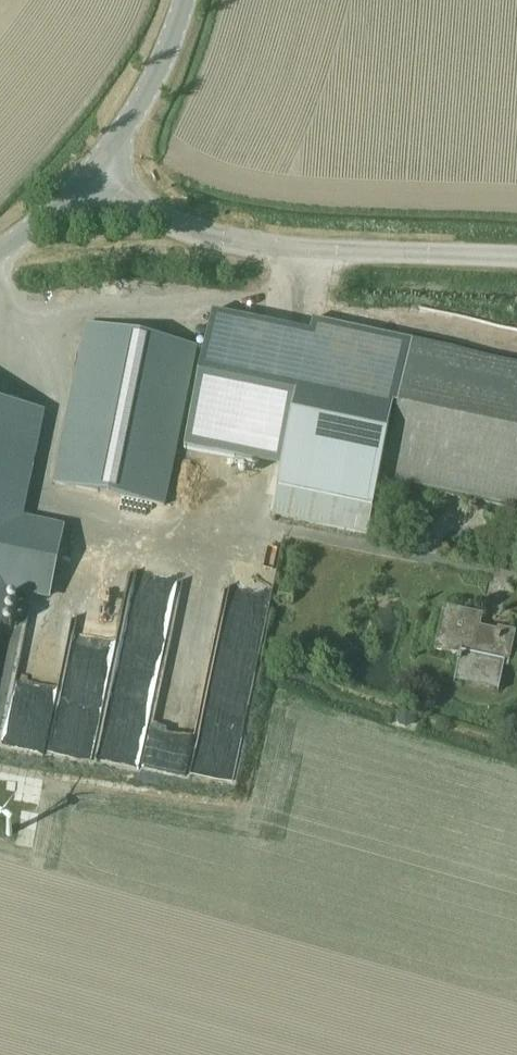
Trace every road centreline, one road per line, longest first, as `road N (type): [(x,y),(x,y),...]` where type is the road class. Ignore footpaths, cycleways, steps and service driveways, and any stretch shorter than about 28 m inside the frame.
road 1 (tertiary): [(516,262),(212,229),(97,167)]
road 2 (tertiary): [(97,167),(130,114),(177,0)]
road 3 (tertiary): [(0,249),(97,167)]

